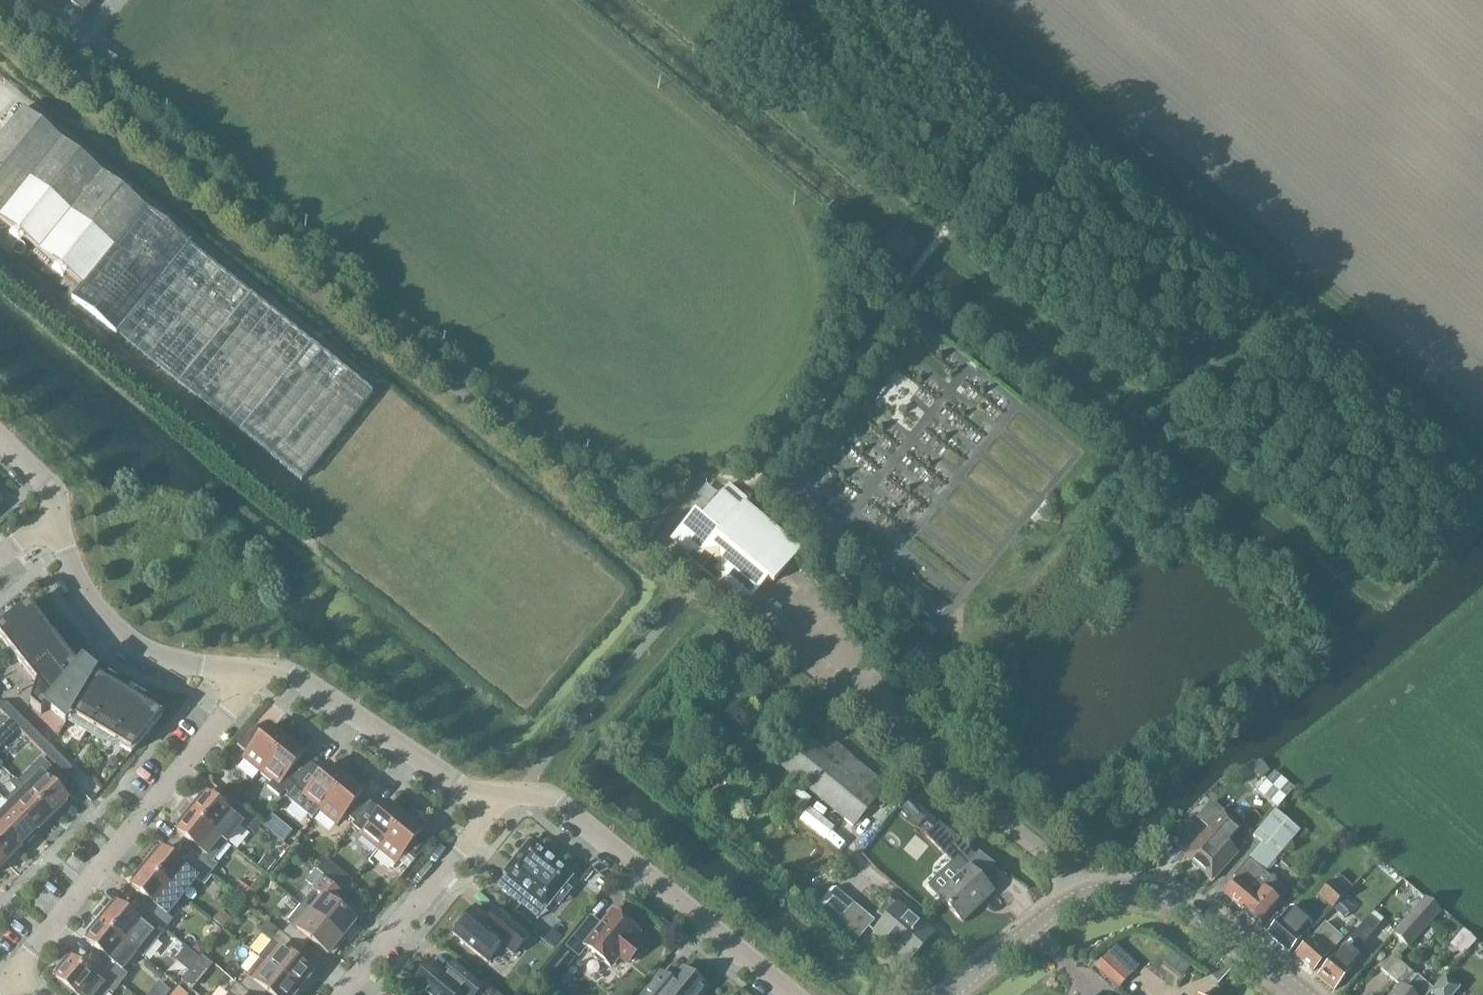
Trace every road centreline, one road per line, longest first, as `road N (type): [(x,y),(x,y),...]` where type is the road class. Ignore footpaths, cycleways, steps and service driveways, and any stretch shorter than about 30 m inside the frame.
road 1 (tertiary): [(1301,994),(1187,905),(1110,888),(1054,911),(949,994)]
road 2 (residential): [(10,985),(258,671)]
road 3 (residential): [(793,994),(549,799),(494,797)]
road 4 (residential): [(258,671),(202,673),(139,647),(91,604),(58,509)]
road 5 (residential): [(494,797),(457,785),(296,677),(258,671)]
road 6 (residential): [(494,797),(346,994)]

